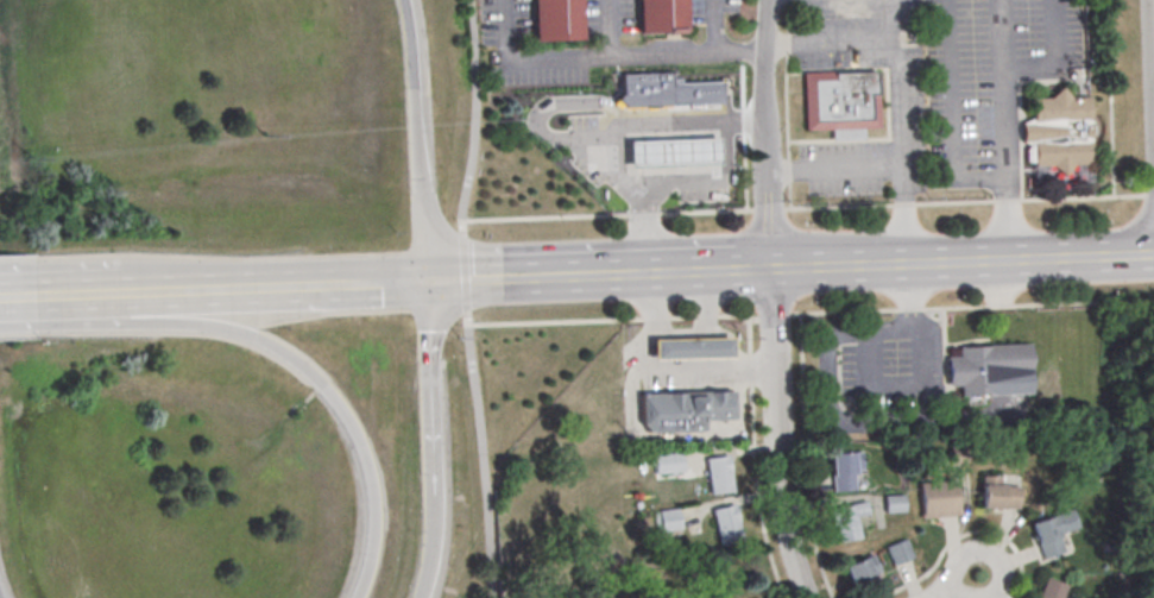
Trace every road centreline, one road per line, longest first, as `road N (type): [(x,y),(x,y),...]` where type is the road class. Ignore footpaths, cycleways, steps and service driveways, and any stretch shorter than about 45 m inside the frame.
road 1 (motorway): [(33,295),(124,321),(234,331),(279,348),(321,383),(352,441),(368,504),(354,597)]
road 2 (secondary): [(427,281),(33,295)]
road 3 (residential): [(809,597),(784,505),(768,265)]
road 4 (secondary): [(736,267),(427,281)]
road 5 (motorway): [(427,281),(405,0)]
road 6 (residential): [(768,265),(762,82),(773,0)]
road 7 (secondary): [(996,259),(768,265)]
road 8 (motorway): [(429,434),(427,281)]
road 9 (motorway): [(419,597),(429,457)]
road 10 (secondary): [(1153,255),(1013,258)]

